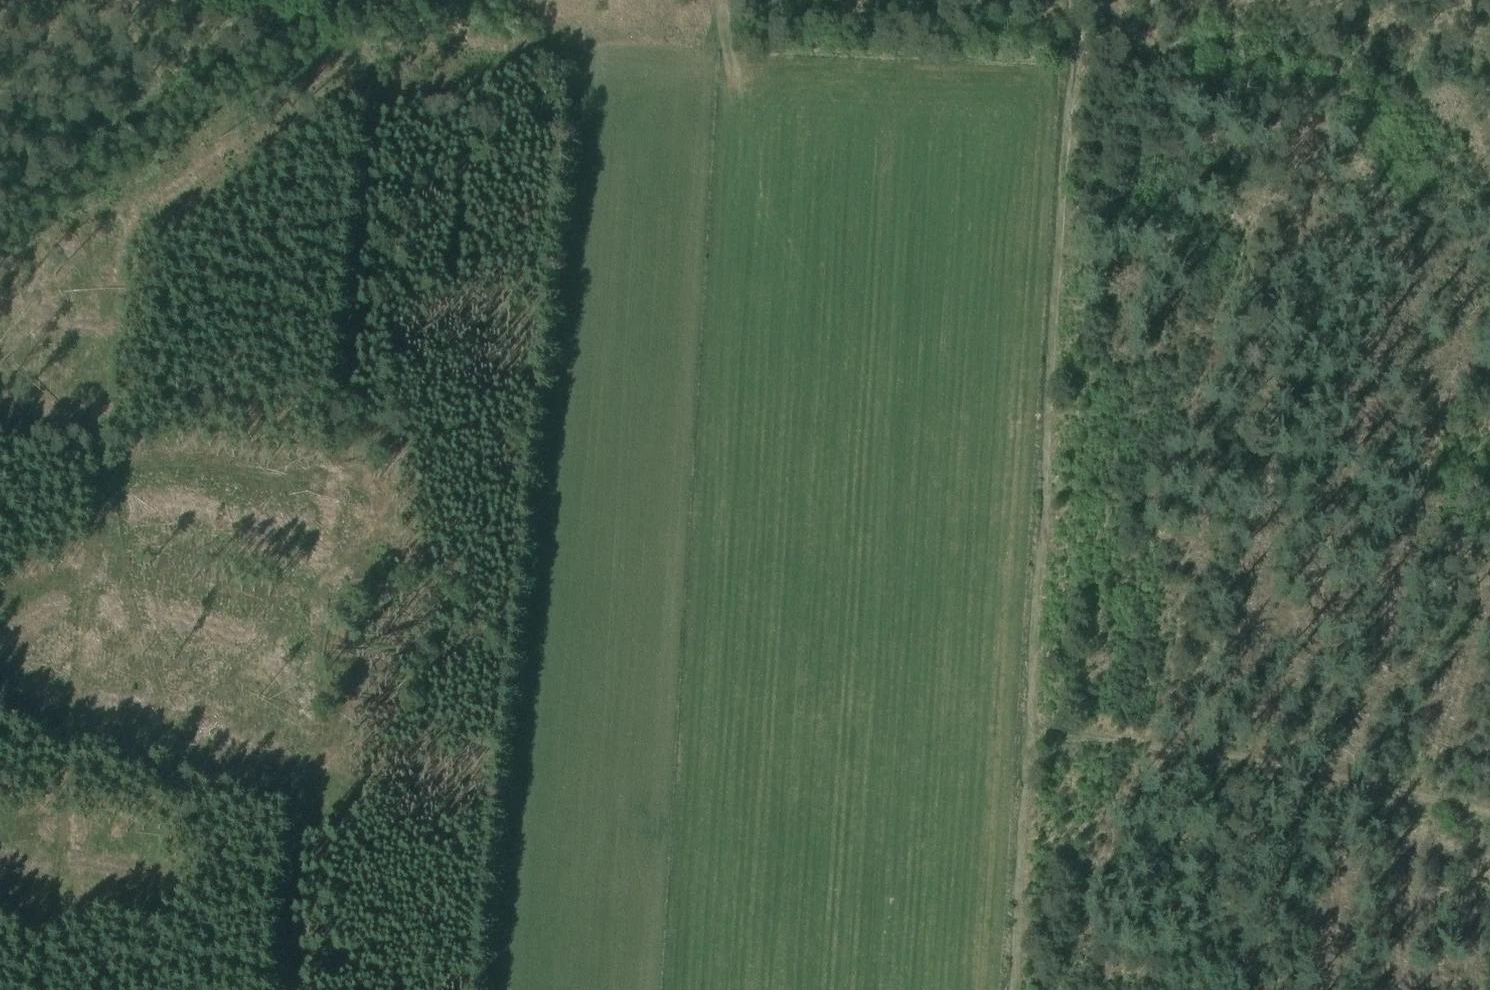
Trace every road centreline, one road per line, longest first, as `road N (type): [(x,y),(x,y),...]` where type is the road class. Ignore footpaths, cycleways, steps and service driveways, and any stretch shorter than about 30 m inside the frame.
road 1 (track): [(1062,0),(1014,989)]
road 2 (track): [(1032,724),(1489,810)]
road 3 (track): [(0,212),(326,0)]

